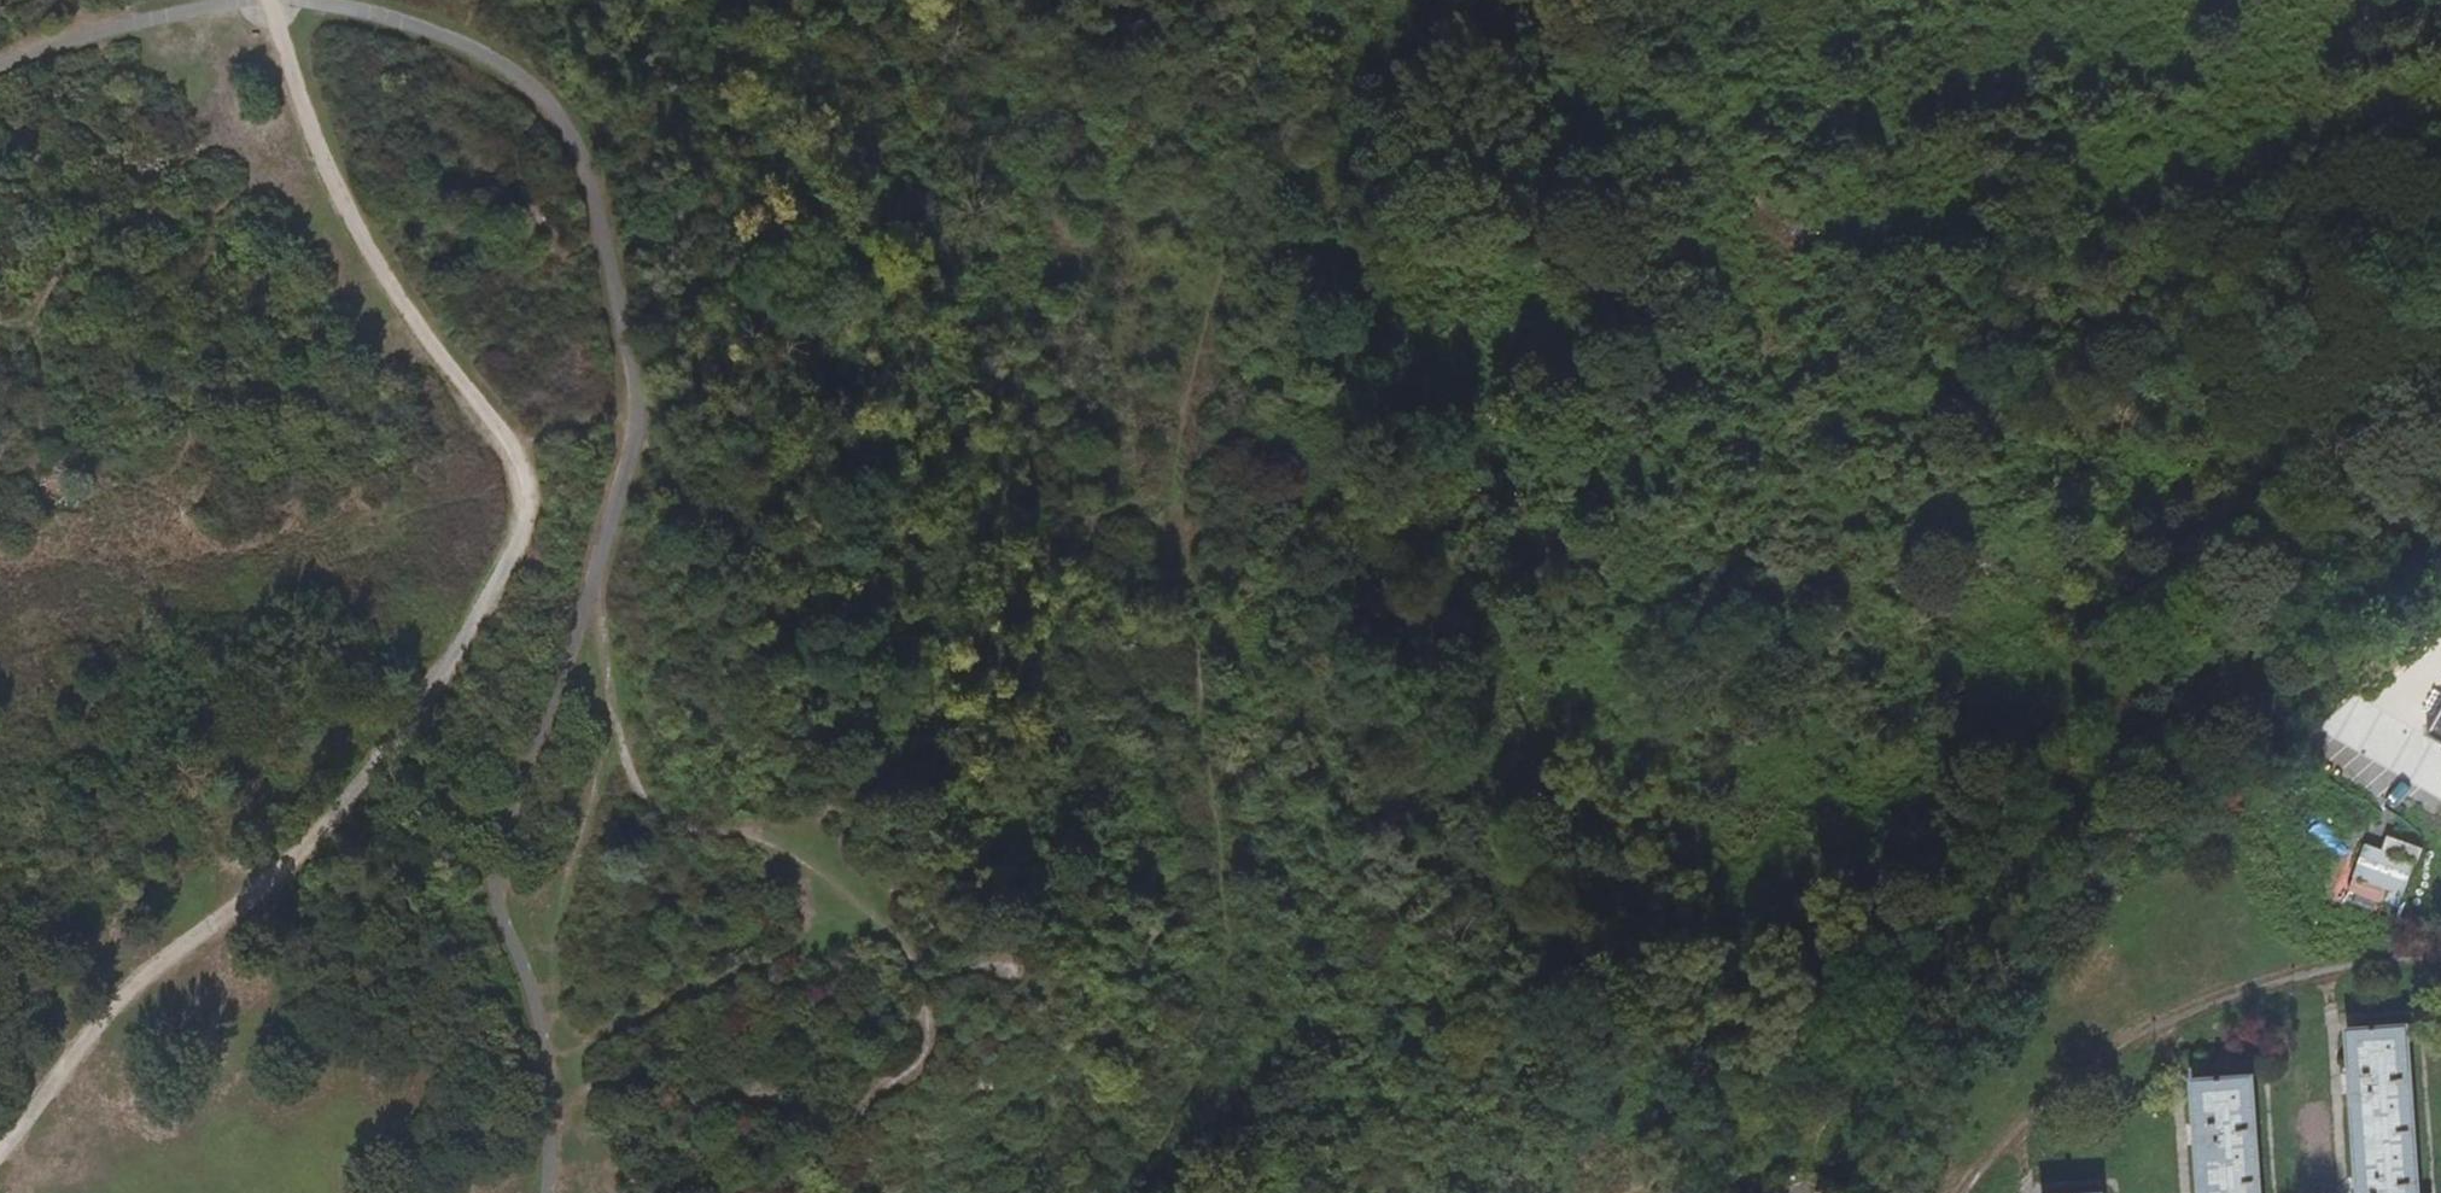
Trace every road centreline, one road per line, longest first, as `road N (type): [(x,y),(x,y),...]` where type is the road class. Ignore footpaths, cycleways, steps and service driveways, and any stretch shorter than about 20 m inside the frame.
road 1 (track): [(1967,1192),(1997,1149),(2062,1088),(2166,1022),(2303,974),(2440,960)]

